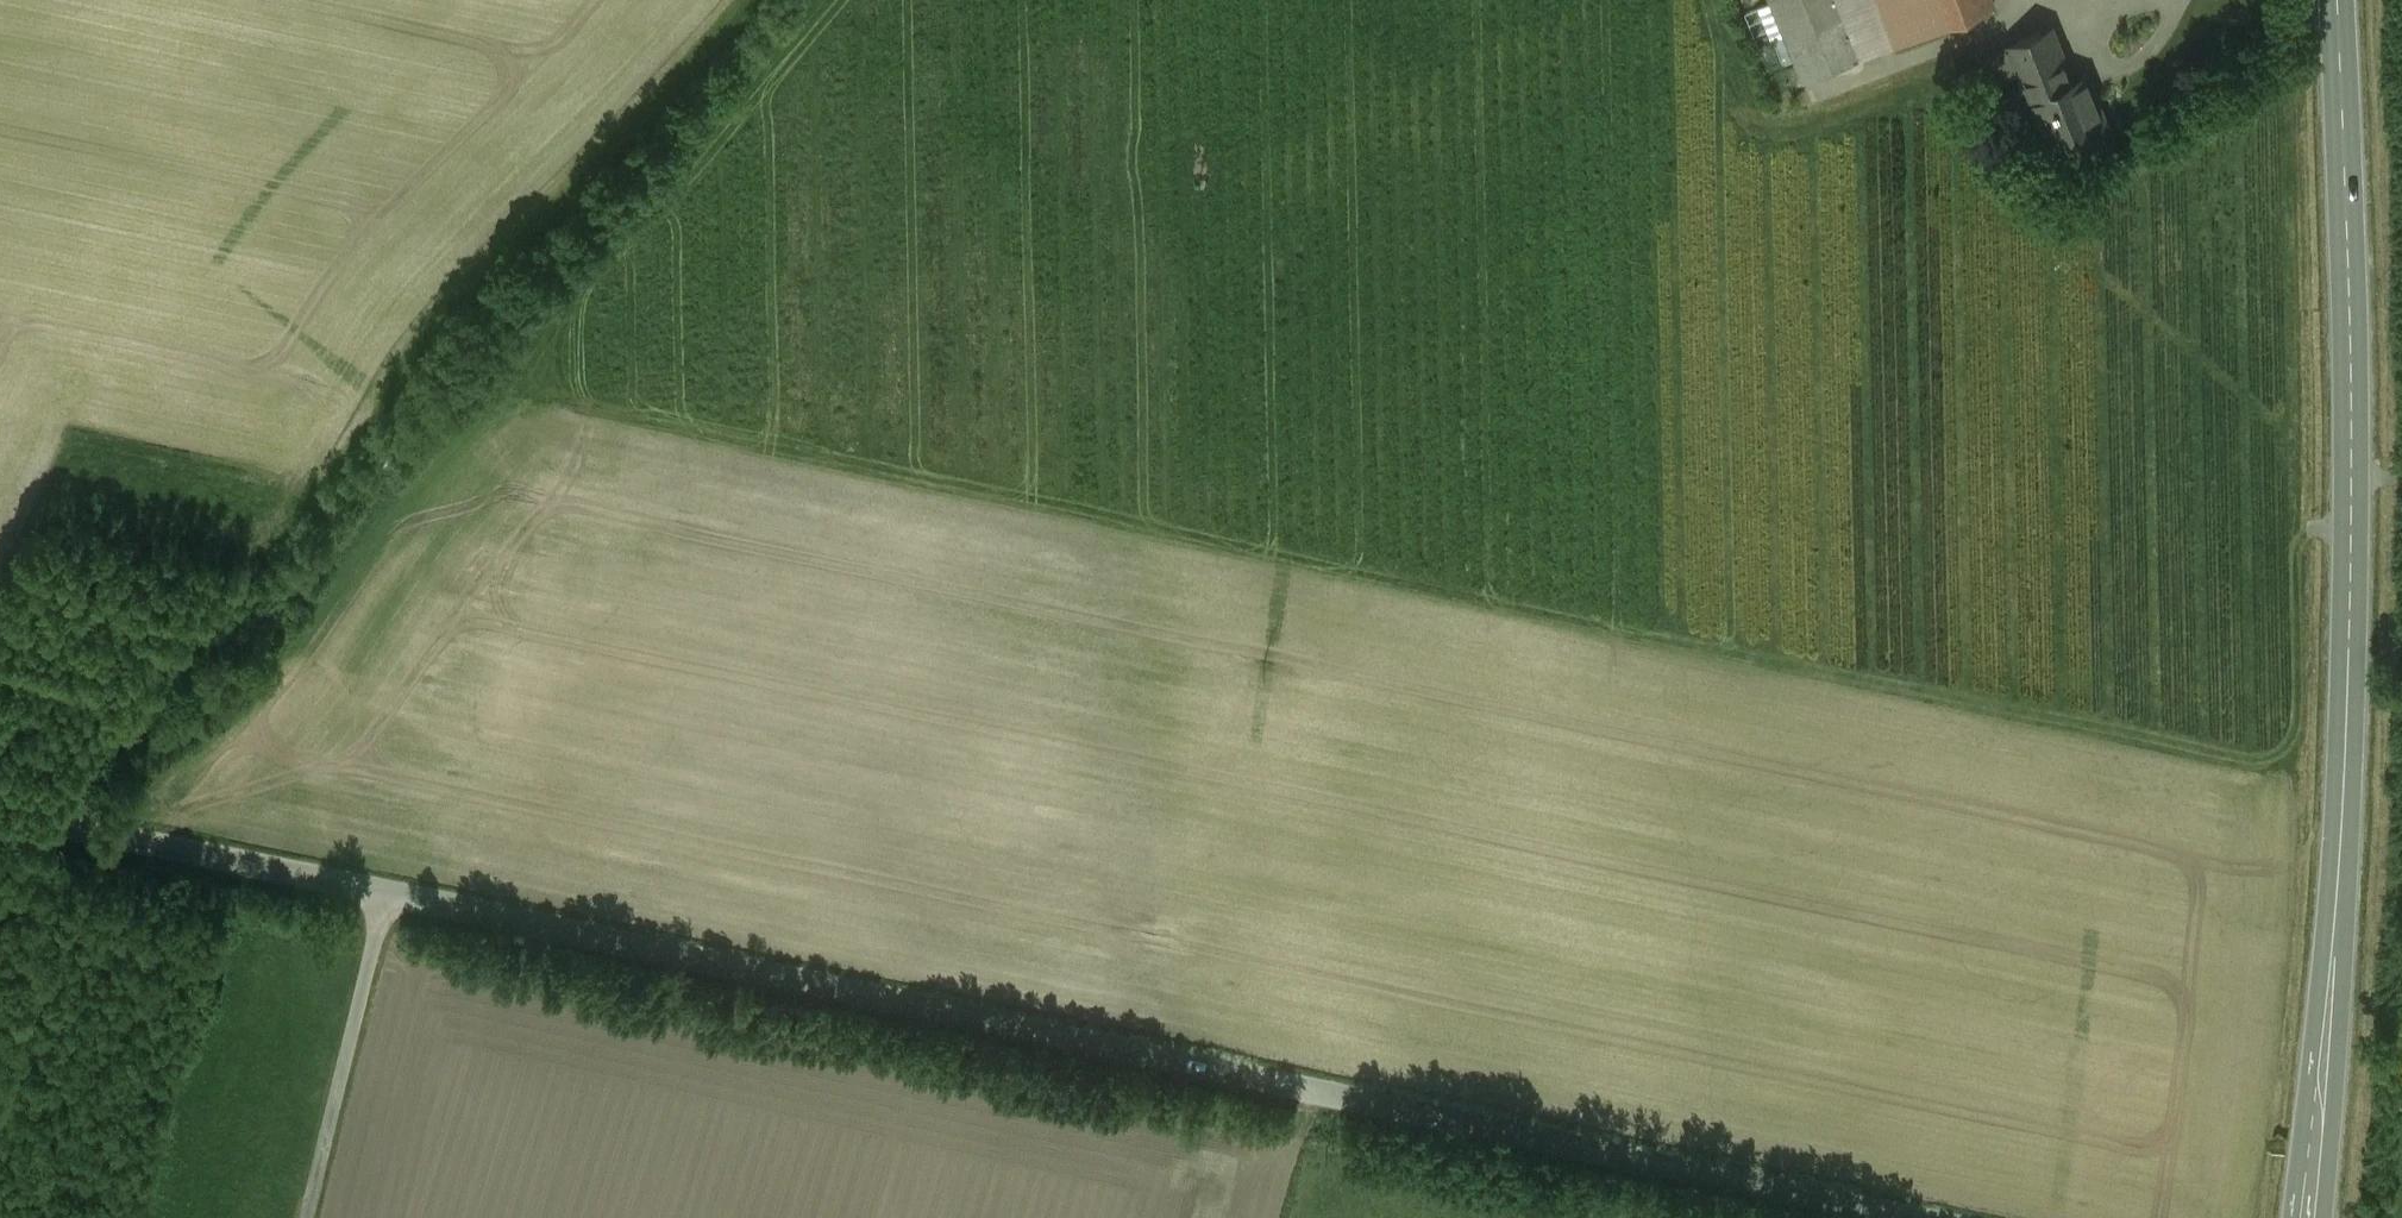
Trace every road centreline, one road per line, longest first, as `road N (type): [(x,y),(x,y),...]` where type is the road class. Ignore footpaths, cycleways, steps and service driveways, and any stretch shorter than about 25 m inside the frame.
road 1 (unclassified): [(0,813),(1896,1217)]
road 2 (secondary): [(2337,0),(2351,582),(2334,958),(2308,1217)]

